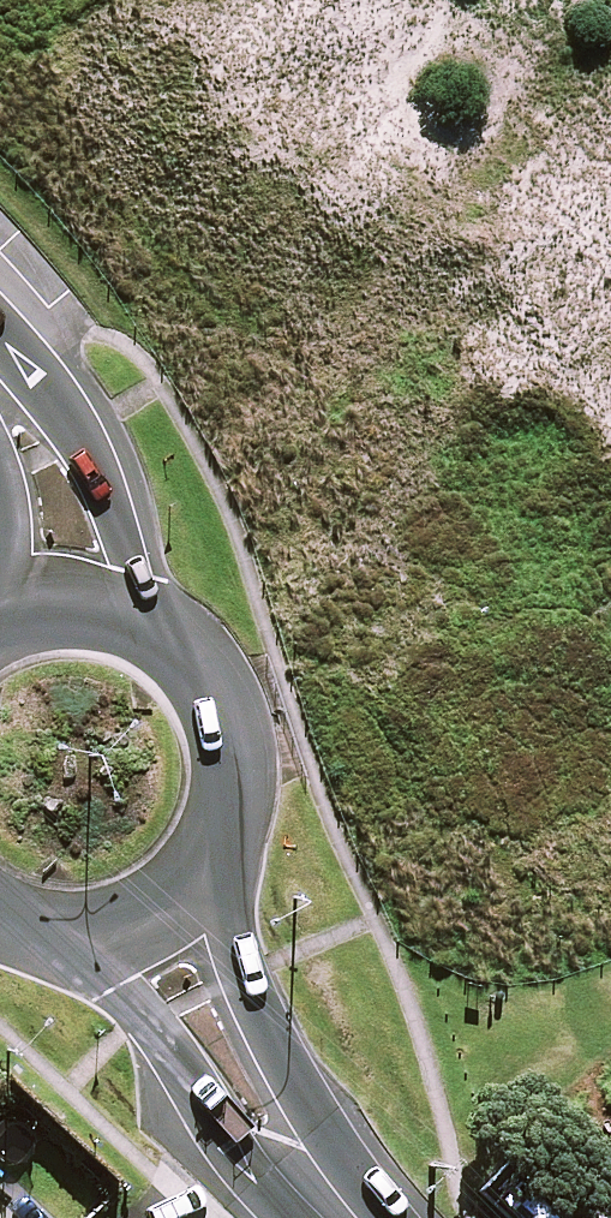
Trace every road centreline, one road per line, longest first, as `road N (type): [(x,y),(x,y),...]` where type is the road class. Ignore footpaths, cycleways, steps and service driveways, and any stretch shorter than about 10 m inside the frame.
road 1 (tertiary): [(227,847),(245,980),(298,1094),(295,1174)]
road 2 (tertiary): [(295,1174),(223,1135),(91,940)]
road 3 (tertiary): [(0,390),(39,404),(72,440),(123,533),(159,631)]
road 4 (tertiary): [(159,631),(204,667),(239,735),(240,811),(227,847)]
road 5 (tertiary): [(227,847),(171,911),(91,940)]
road 6 (tertiary): [(0,629),(64,609),(103,611),(159,631)]

